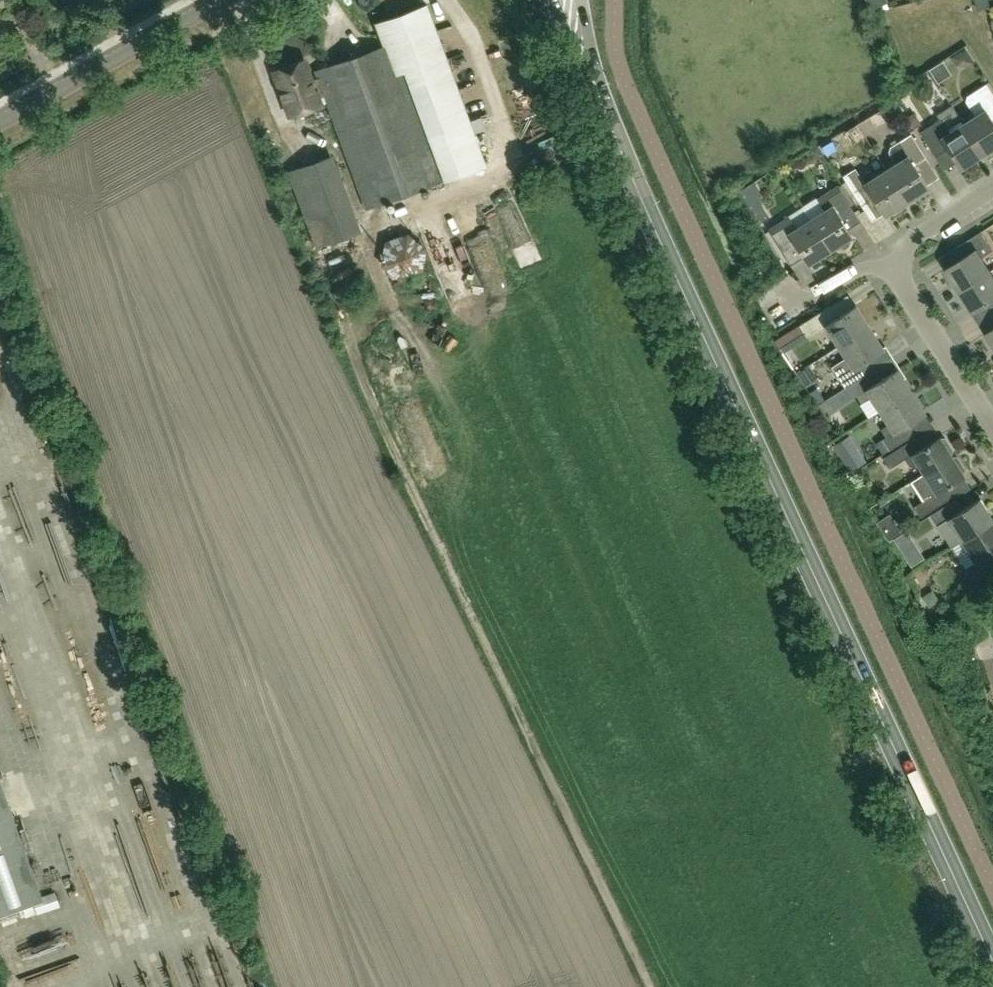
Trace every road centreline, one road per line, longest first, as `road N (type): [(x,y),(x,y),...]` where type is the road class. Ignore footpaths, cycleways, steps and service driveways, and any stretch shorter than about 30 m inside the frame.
road 1 (secondary): [(992,957),(691,310),(564,0)]
road 2 (unclassified): [(0,122),(219,0)]
road 3 (residential): [(992,433),(899,267)]
road 4 (residential): [(771,323),(850,276),(899,267)]
road 5 (residential): [(899,267),(914,240),(992,191)]

